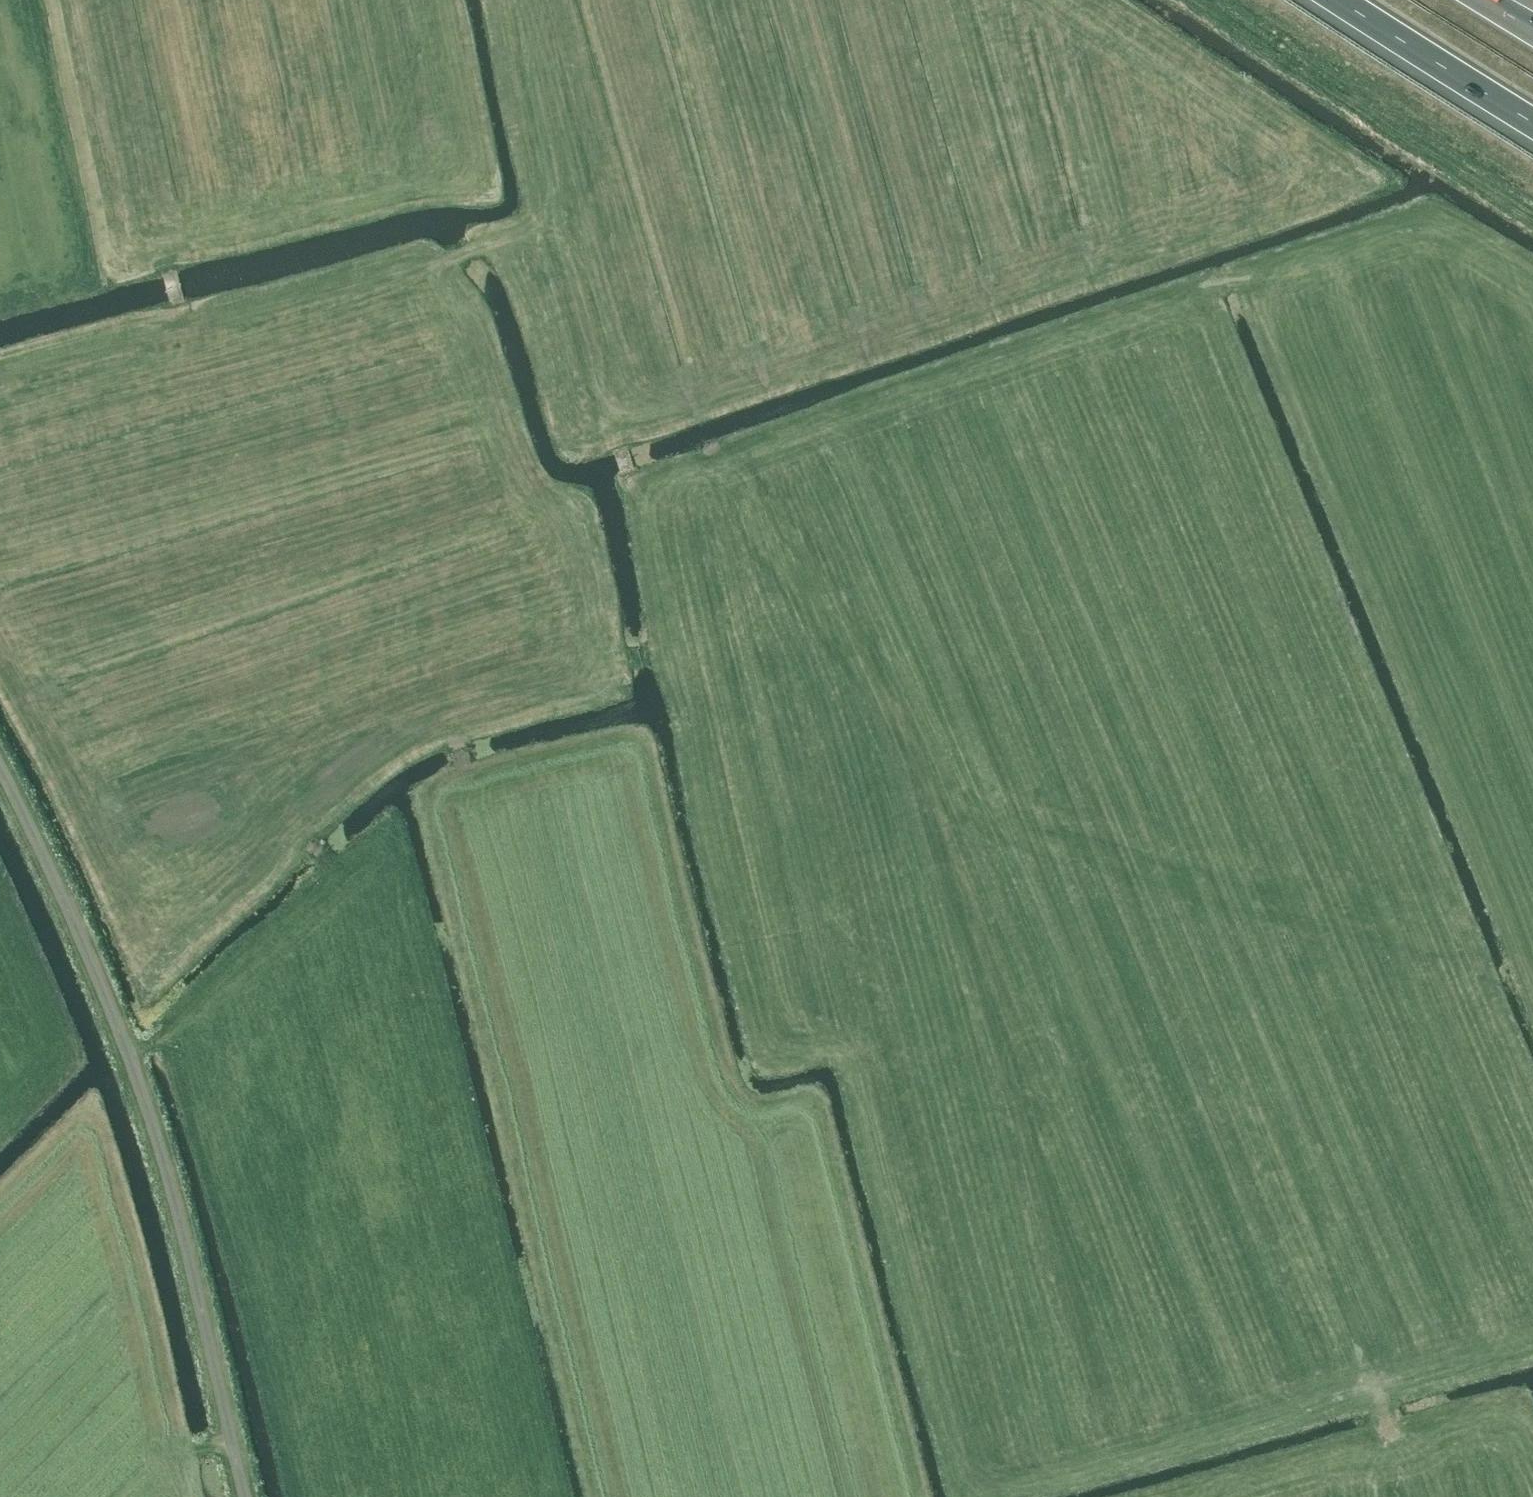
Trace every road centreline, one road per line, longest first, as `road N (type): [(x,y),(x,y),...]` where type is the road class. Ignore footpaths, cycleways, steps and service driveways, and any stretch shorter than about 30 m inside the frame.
road 1 (unclassified): [(244,1496),(180,1225),(128,1055),(0,768)]
road 2 (motorway): [(1335,0),(1532,122)]

